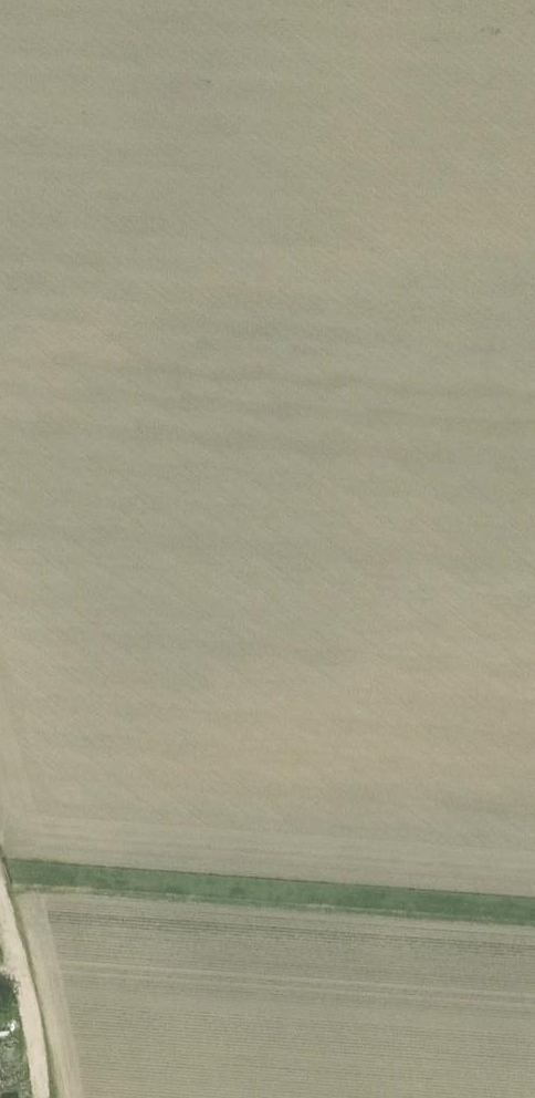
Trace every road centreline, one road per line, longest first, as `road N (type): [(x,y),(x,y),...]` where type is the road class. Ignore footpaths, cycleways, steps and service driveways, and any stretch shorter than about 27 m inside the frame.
road 1 (track): [(0,907),(42,1097)]

